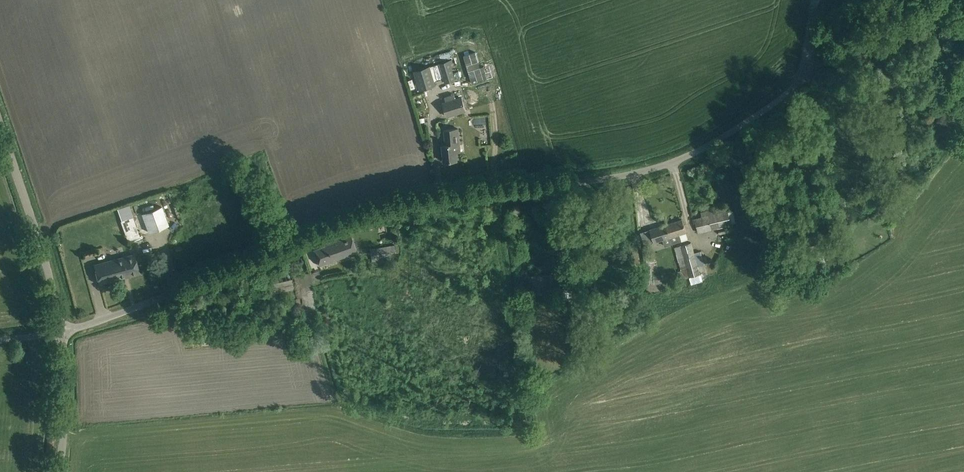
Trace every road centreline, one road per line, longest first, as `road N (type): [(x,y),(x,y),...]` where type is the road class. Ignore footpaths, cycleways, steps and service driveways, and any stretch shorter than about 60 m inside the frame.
road 1 (unclassified): [(61,334),(374,215),(619,177),(691,154),(804,79),(817,0)]
road 2 (unclassified): [(61,334),(0,125)]
road 3 (unclassified): [(59,471),(61,334)]

